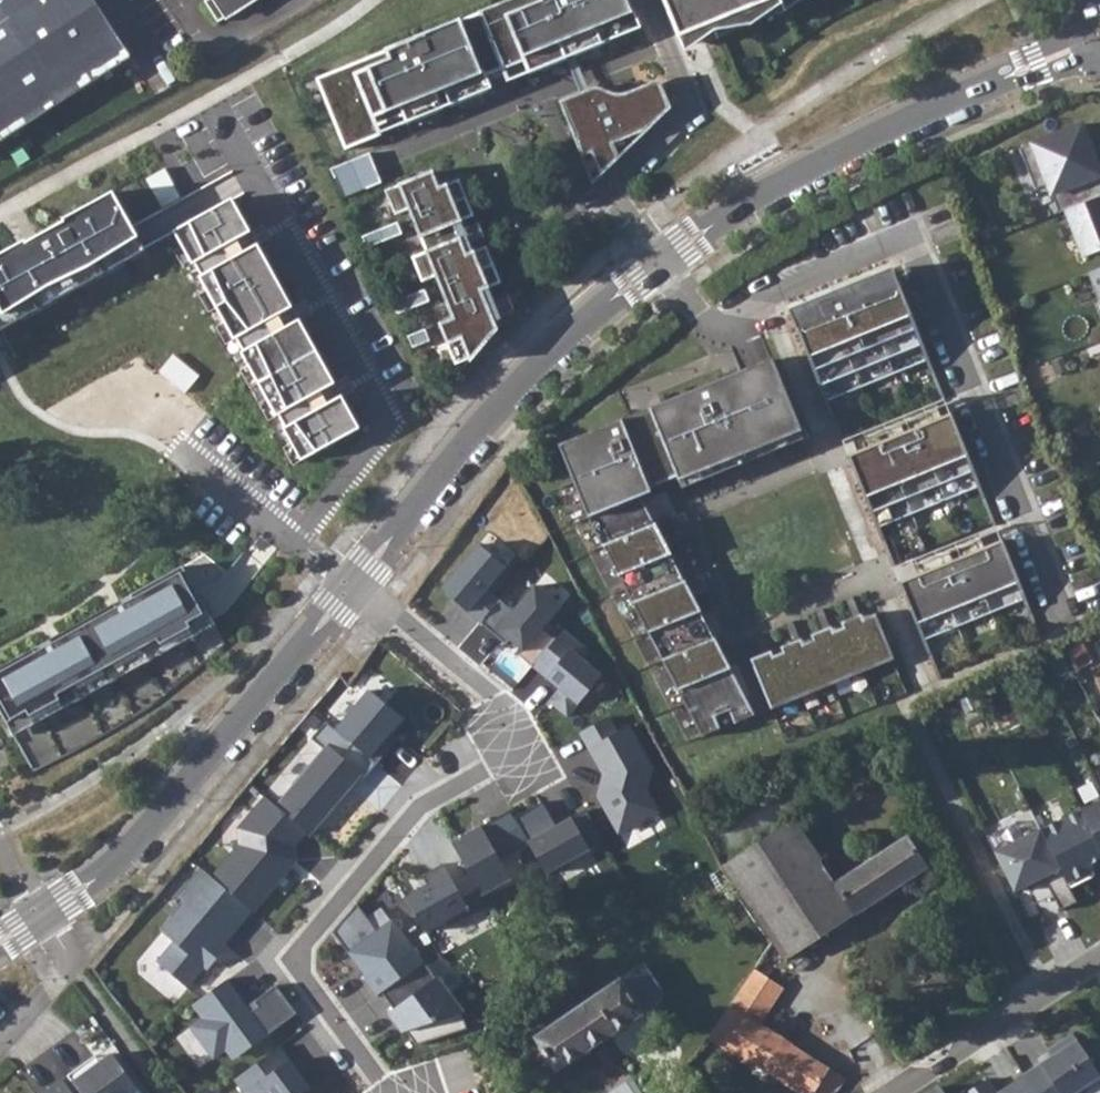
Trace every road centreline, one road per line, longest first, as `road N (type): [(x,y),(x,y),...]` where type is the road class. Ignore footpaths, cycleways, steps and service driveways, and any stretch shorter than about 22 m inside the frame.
road 1 (residential): [(356,583),(500,698),(505,758),(417,806),(299,951),(298,969),(387,1092)]
road 2 (residential): [(667,263),(711,322),(906,236),(1061,611)]
road 3 (residential): [(298,537),(383,427),(212,99)]
road 4 (residential): [(1099,39),(863,143),(764,196),(667,263)]
road 5 (residential): [(356,583),(143,837),(90,887),(39,919)]
road 6 (residential): [(667,263),(503,400),(356,583)]
road 7 (residential): [(899,1092),(1099,964)]
road 8 (residential): [(186,447),(298,537)]

